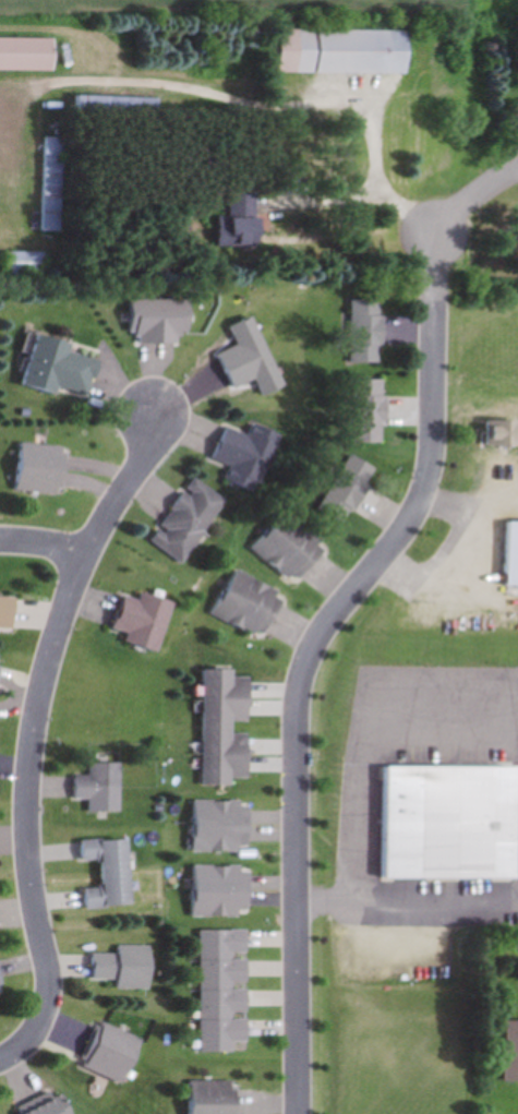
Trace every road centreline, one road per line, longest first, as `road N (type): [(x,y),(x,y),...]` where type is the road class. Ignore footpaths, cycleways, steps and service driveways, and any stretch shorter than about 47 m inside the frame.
road 1 (residential): [(296,1113),(300,682),(316,639),(394,544),(423,494),(434,447),(435,267)]
road 2 (residential): [(0,1061),(38,1027),(47,999),(25,829),(40,686),(82,552),(143,460),(152,416)]

